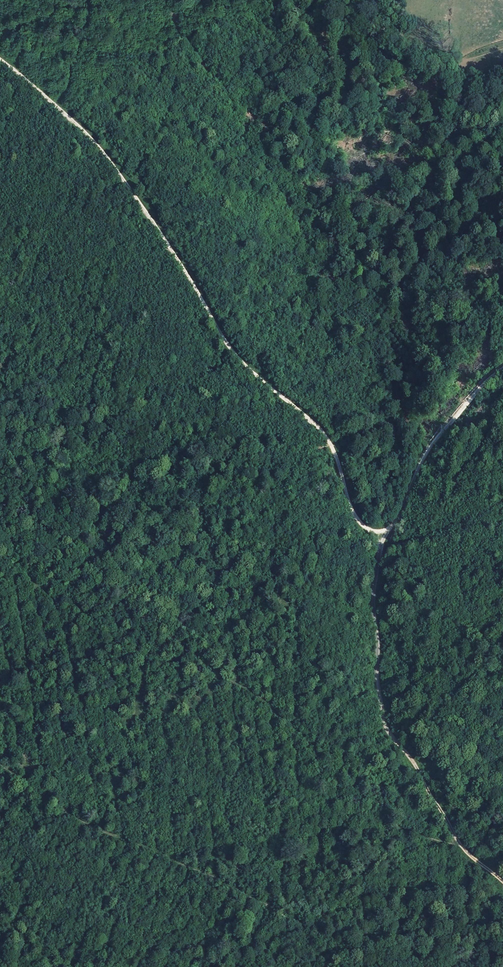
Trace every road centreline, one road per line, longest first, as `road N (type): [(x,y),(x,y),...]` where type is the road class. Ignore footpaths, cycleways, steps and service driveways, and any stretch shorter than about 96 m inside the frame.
road 1 (track): [(388,537),(360,522),(321,431),(226,343),(109,159),(0,59)]
road 2 (track): [(502,882),(461,845),(384,725),(374,595),(388,537)]
road 3 (track): [(388,537),(431,446),(502,369)]

